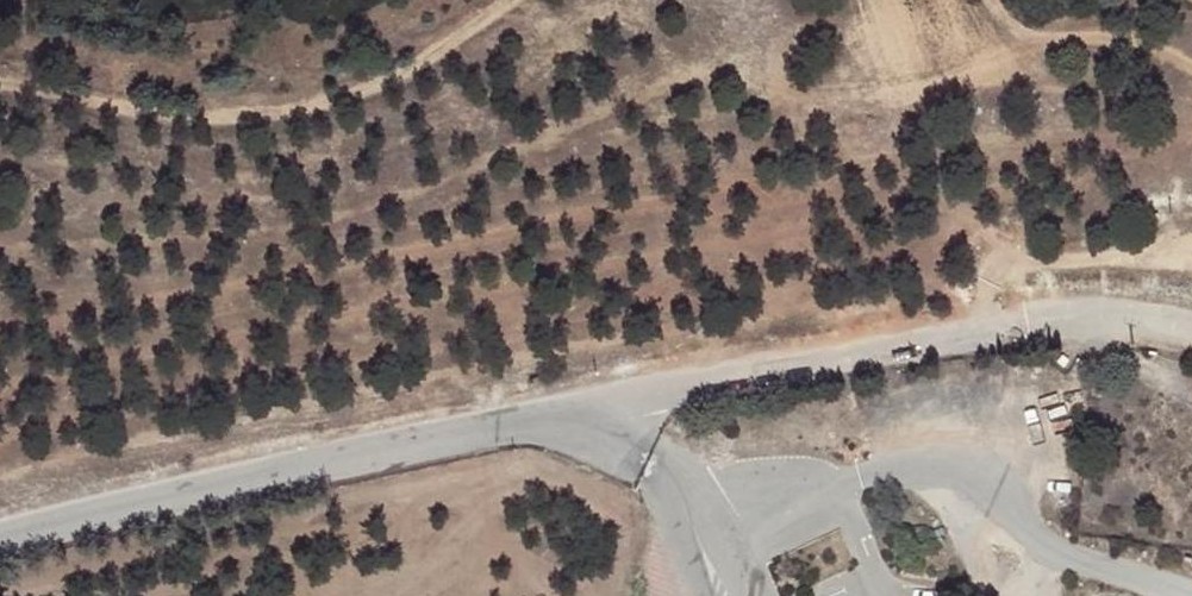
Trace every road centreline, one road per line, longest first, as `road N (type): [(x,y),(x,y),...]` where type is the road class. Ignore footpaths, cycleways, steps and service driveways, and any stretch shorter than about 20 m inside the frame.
road 1 (unclassified): [(1037,315),(388,447),(0,540)]
road 2 (track): [(511,0),(411,76),(276,117),(149,116),(0,84)]
road 3 (track): [(1191,254),(981,270),(963,331)]
road 4 (track): [(1191,70),(1128,39),(1048,38),(1014,25),(995,0)]

